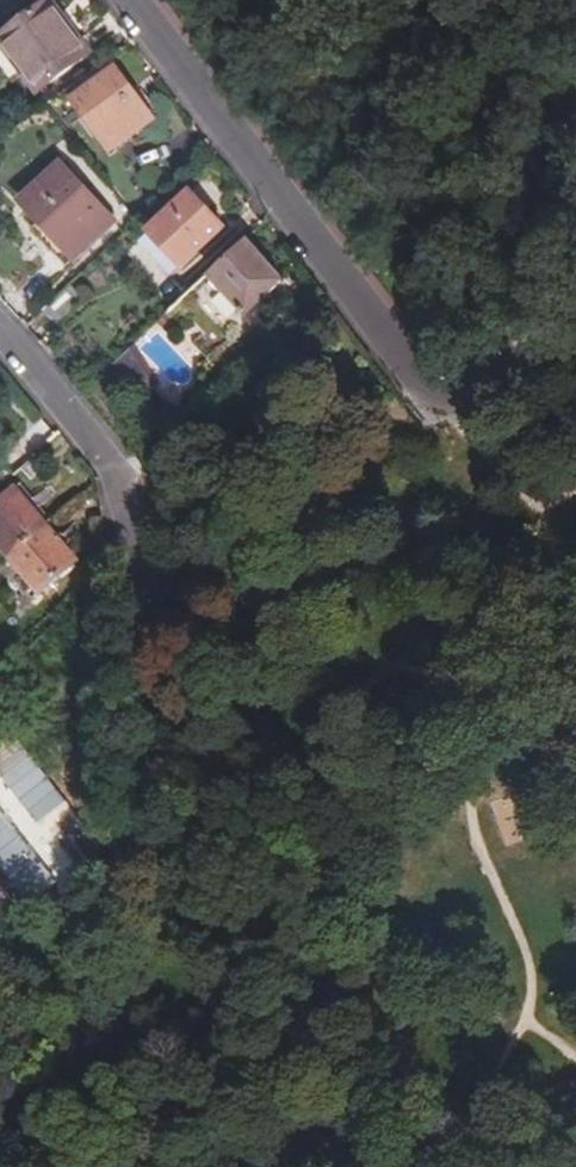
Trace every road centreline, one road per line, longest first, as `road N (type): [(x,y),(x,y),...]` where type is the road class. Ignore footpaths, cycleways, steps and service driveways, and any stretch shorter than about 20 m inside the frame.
road 1 (residential): [(0,1106),(24,1077),(127,863),(136,691),(125,562),(93,455)]
road 2 (residential): [(575,344),(467,401),(410,387),(114,0)]
road 3 (residential): [(0,346),(93,455)]

